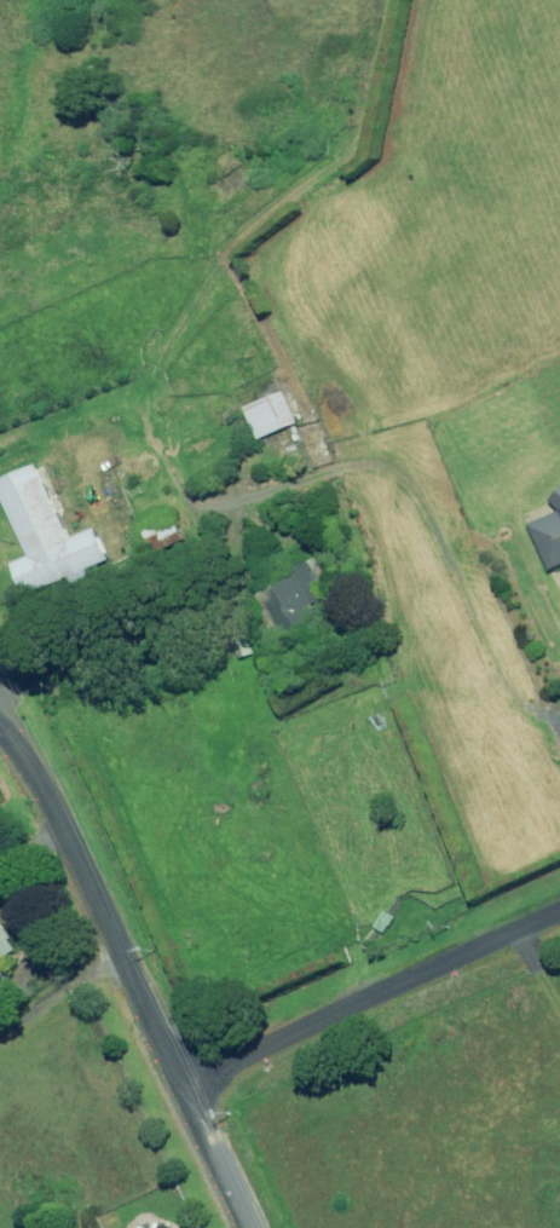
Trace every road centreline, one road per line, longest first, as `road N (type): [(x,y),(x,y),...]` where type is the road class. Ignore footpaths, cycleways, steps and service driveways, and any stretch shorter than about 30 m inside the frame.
road 1 (unclassified): [(184,1084),(559,913)]
road 2 (unclassified): [(184,1084),(46,794),(0,729)]
road 3 (unclassified): [(252,1227),(184,1084)]

